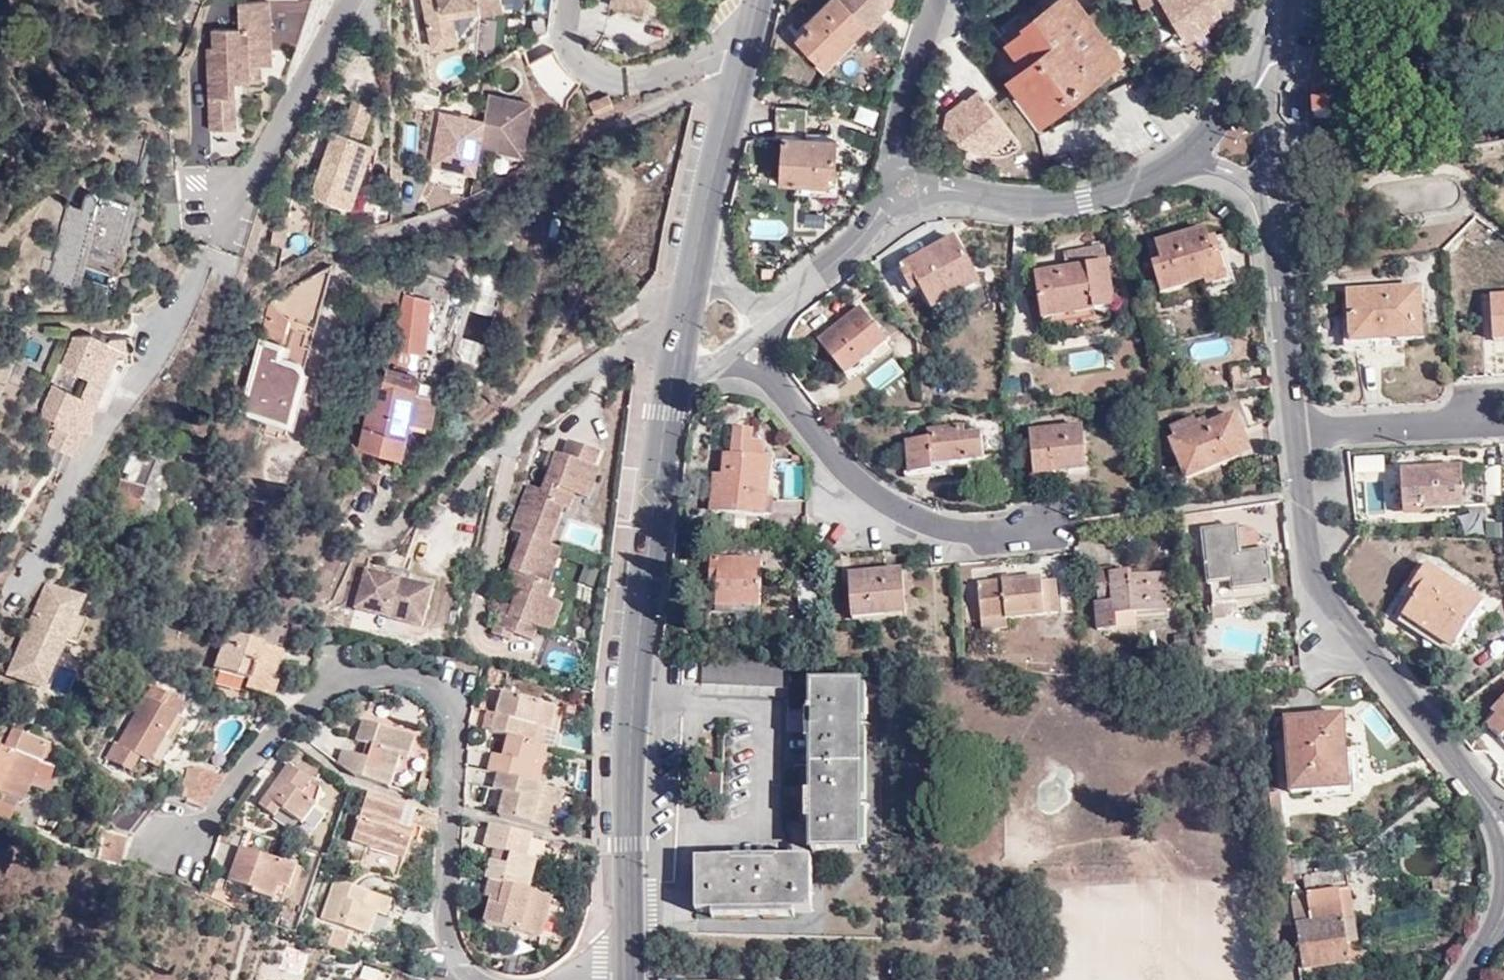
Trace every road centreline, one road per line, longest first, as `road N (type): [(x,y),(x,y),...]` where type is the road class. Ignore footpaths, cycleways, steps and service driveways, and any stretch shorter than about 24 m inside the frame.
road 1 (residential): [(477,979),(456,957),(446,919),(451,715),(421,680),(379,677),(322,695),(254,756),(192,838),(160,851)]
road 2 (secondary): [(633,976),(629,735),(675,364)]
road 3 (residential): [(1296,431),(1307,569),(1503,820)]
road 4 (residential): [(753,336),(812,437),(893,502),(944,530),(994,537),(1061,525)]
road 5 (secondary): [(675,364),(754,0)]
road 6 (residential): [(1196,157),(1102,201),(908,186)]
road 7 (residential): [(908,186),(753,336)]
road 8 (residential): [(1281,237),(1296,431)]
road 9 (residential): [(908,186),(921,70),(945,0)]
road 10 (residential): [(1281,237),(1266,83),(1248,56)]
road 11 (residential): [(1296,431),(1463,424)]
road 12 (residential): [(1196,157),(1255,186),(1281,237)]

